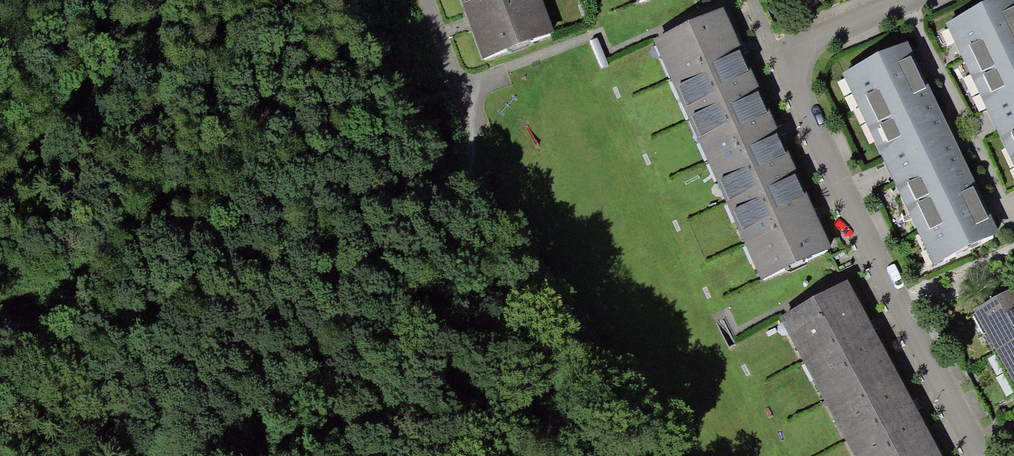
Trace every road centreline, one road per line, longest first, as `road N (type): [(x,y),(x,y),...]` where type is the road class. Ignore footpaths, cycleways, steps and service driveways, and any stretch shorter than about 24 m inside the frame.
road 1 (track): [(693,455),(550,307),(322,0)]
road 2 (residential): [(781,59),(984,455)]
road 3 (track): [(0,305),(51,360),(118,455)]
road 4 (residential): [(911,0),(781,59)]

